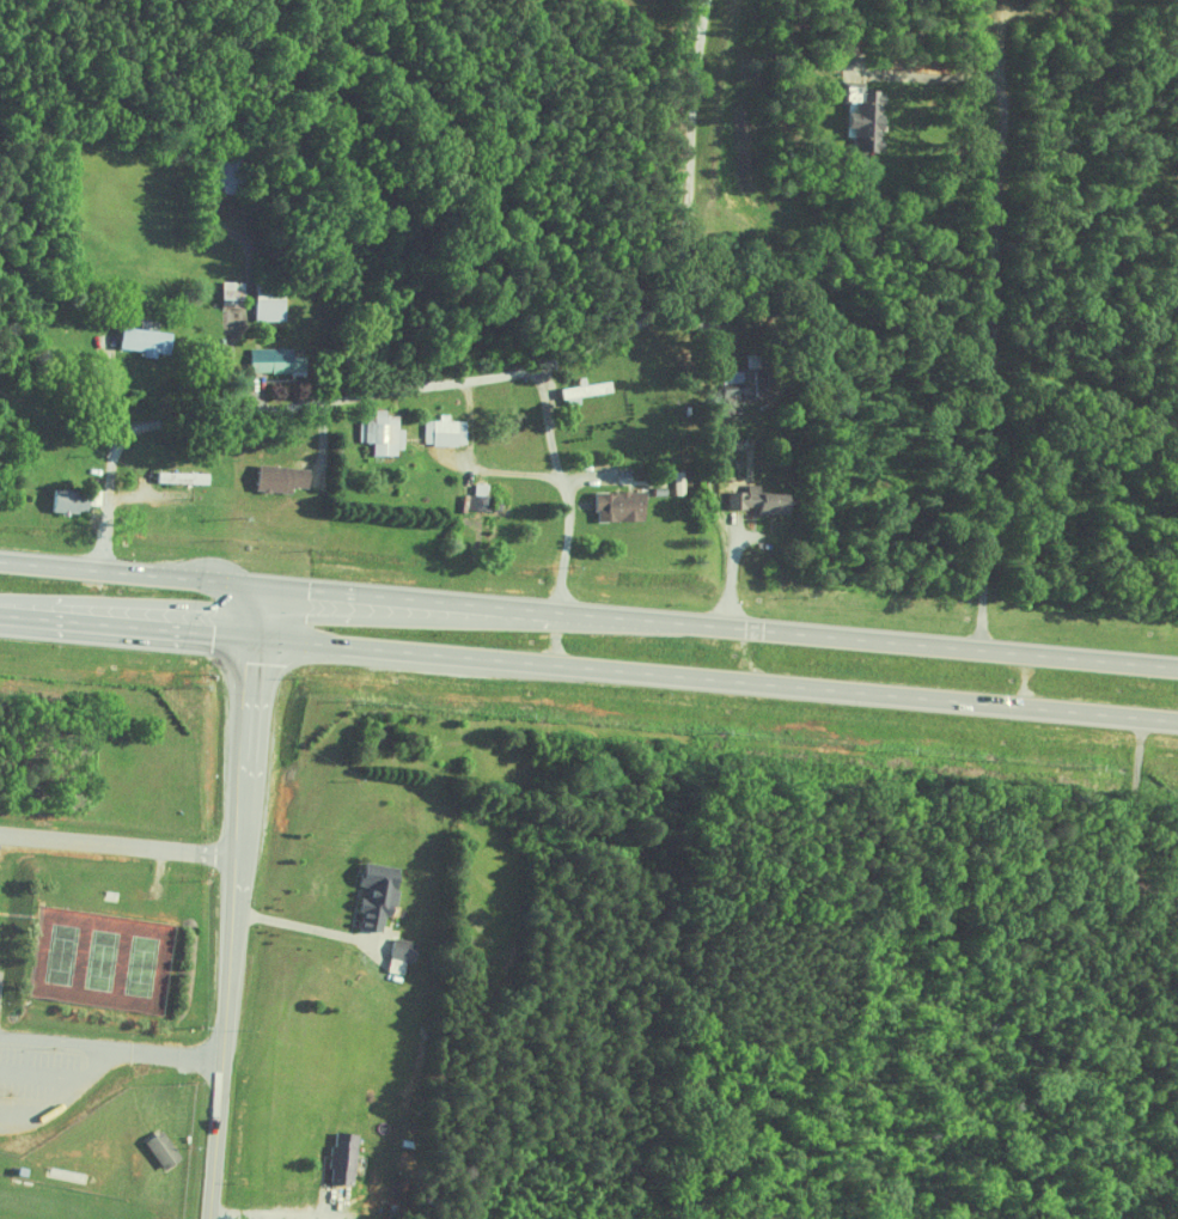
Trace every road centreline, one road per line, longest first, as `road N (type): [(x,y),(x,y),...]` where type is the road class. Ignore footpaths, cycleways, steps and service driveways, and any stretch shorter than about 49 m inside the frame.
road 1 (trunk): [(0,617),(1177,718)]
road 2 (residential): [(100,571),(114,456),(126,435),(146,425),(554,362),(658,306),(676,278),(685,215),(688,98),(705,0)]
road 3 (trunk): [(1177,665),(271,586)]
road 4 (tertiary): [(210,1218),(271,586)]
road 5 (residential): [(733,624),(823,166)]
road 6 (trunk): [(271,586),(0,561)]

